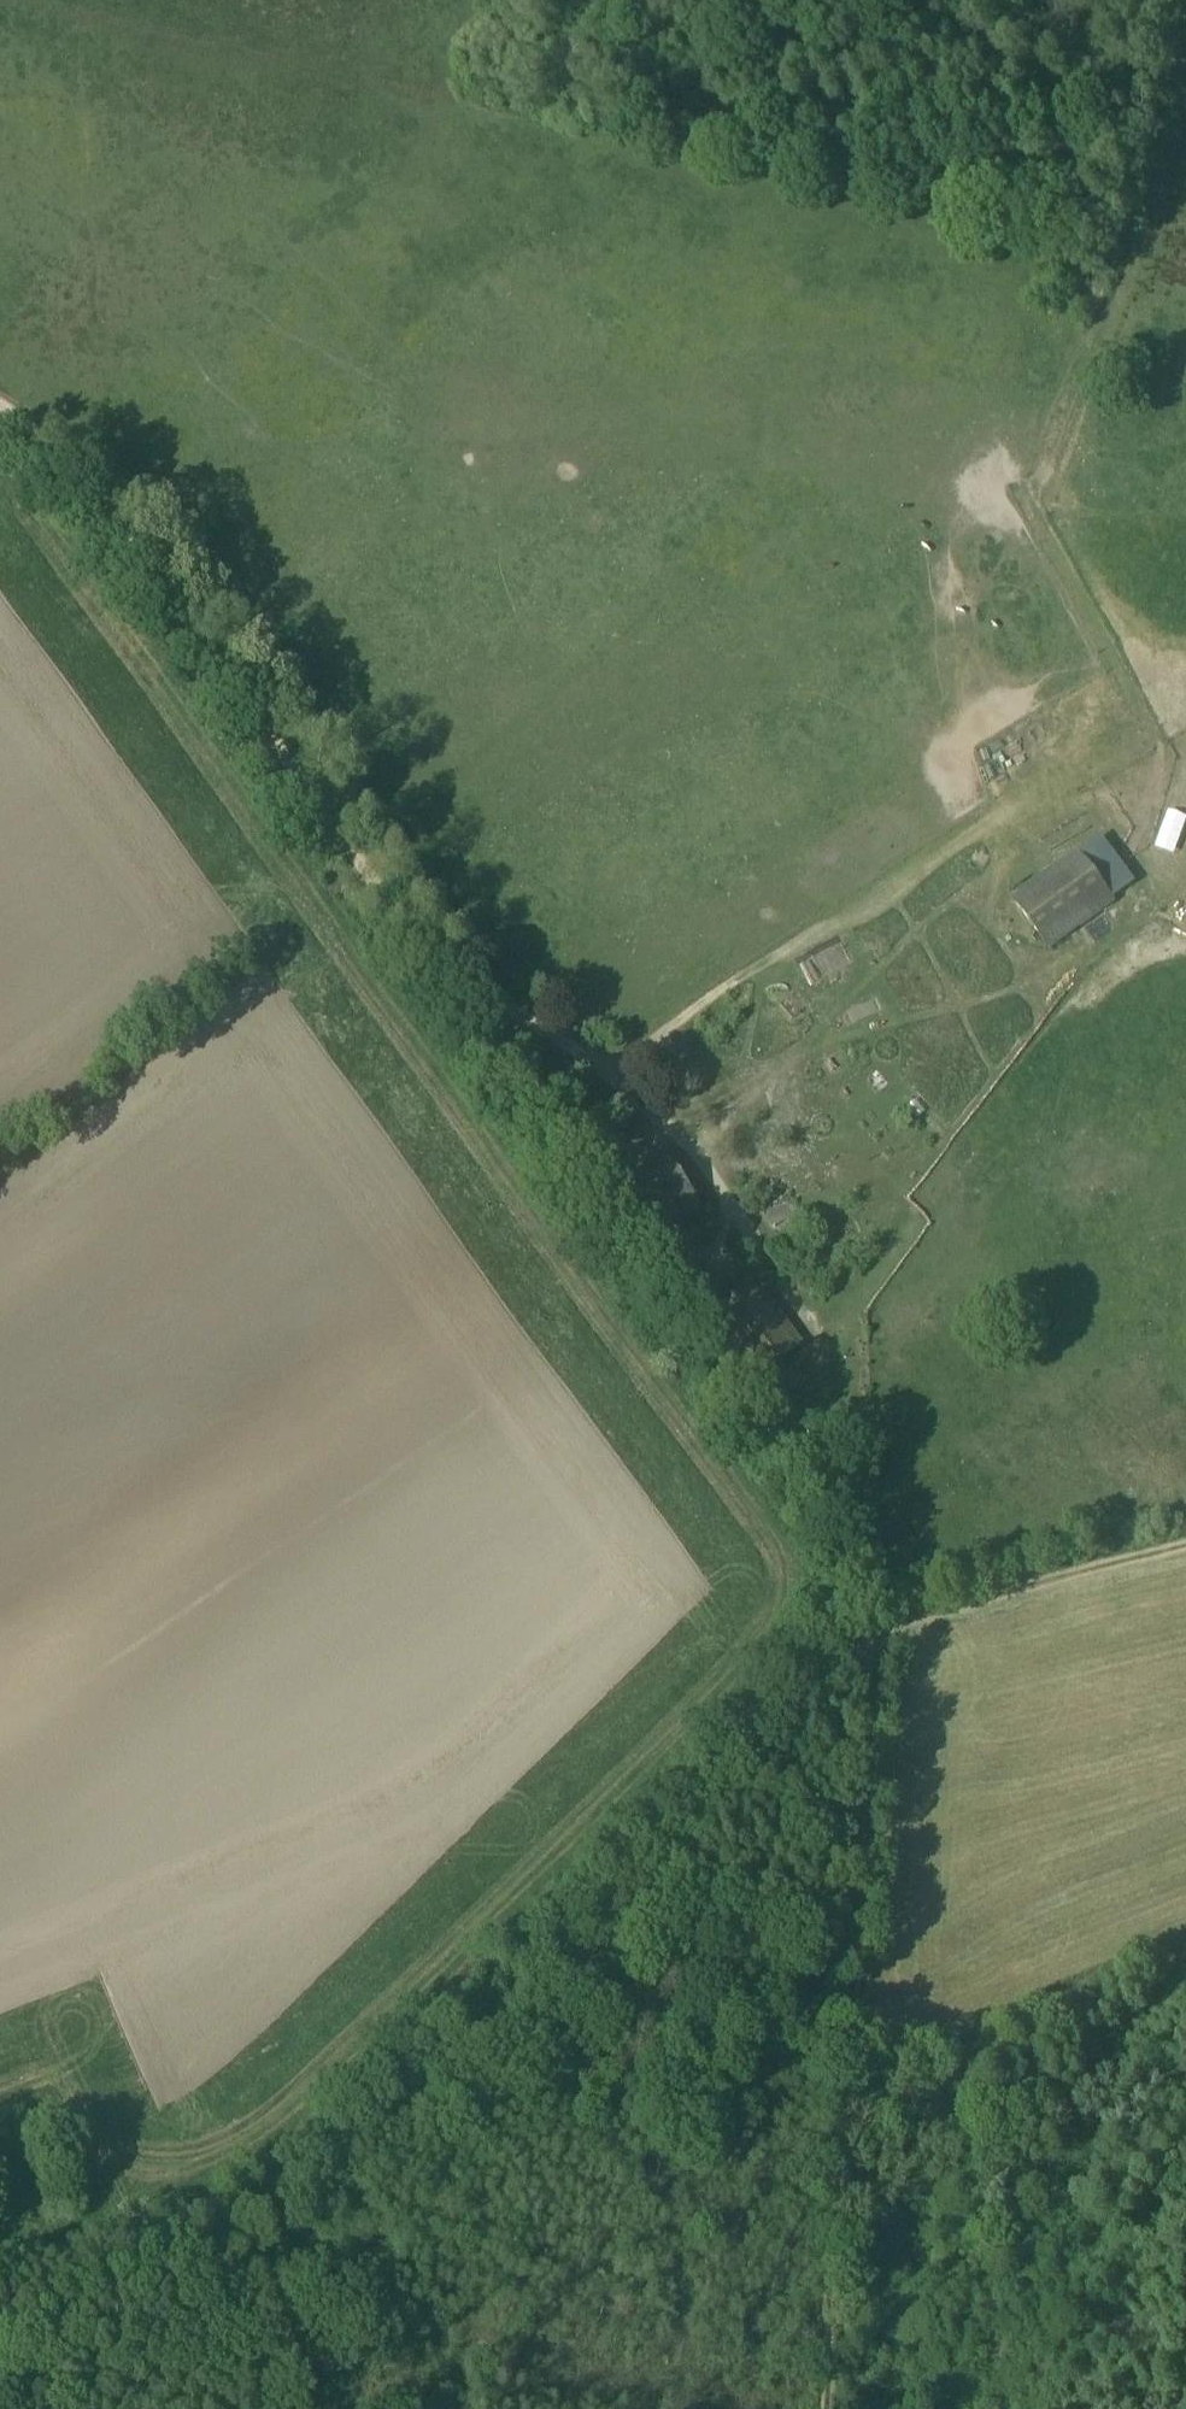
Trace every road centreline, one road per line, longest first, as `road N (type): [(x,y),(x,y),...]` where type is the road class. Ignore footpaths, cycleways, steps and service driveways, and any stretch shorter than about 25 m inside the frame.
road 1 (track): [(0,408),(98,493),(389,912),(448,966),(621,1090),(692,1159),(807,1329)]
road 2 (track): [(830,2408),(868,1652),(881,1631),(1185,1548)]
road 3 (track): [(350,2408),(307,2239),(307,2179),(280,2164),(254,2162),(34,2242),(0,2150)]

